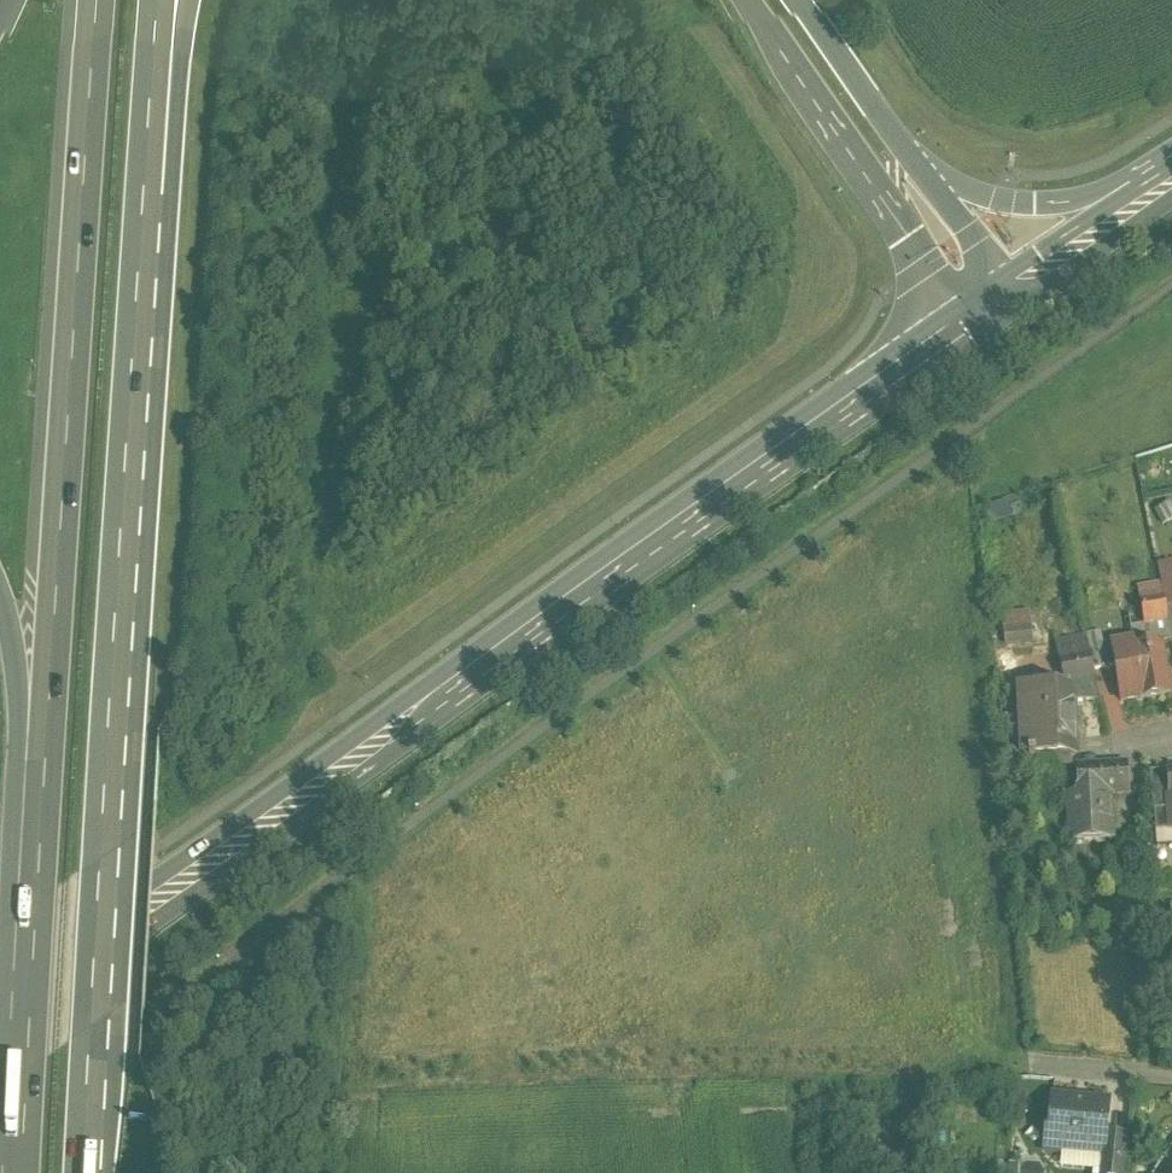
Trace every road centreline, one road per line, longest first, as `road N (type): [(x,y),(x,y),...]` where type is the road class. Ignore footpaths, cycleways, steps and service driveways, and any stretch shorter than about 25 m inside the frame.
road 1 (primary): [(148,904),(974,326)]
road 2 (motorway): [(86,1172),(145,217)]
road 3 (motorway): [(88,0),(36,811)]
road 4 (motorway): [(755,0),(974,326)]
road 5 (motorway): [(36,811),(13,1172)]
road 6 (motorway): [(1171,181),(1089,207),(1030,206),(910,166)]
road 7 (motorway): [(145,217),(177,135),(191,0)]
road 8 (motorway): [(145,217),(158,0)]
road 9 (motorway): [(910,166),(791,0)]
road 10 (motorway): [(0,615),(36,811)]
road 11 (primary): [(1009,301),(1171,187)]
road 12 (primary): [(148,904),(0,1008)]
road 13 (motorway): [(1009,301),(910,166)]
road 14 (residential): [(1171,1070),(1041,1063)]

